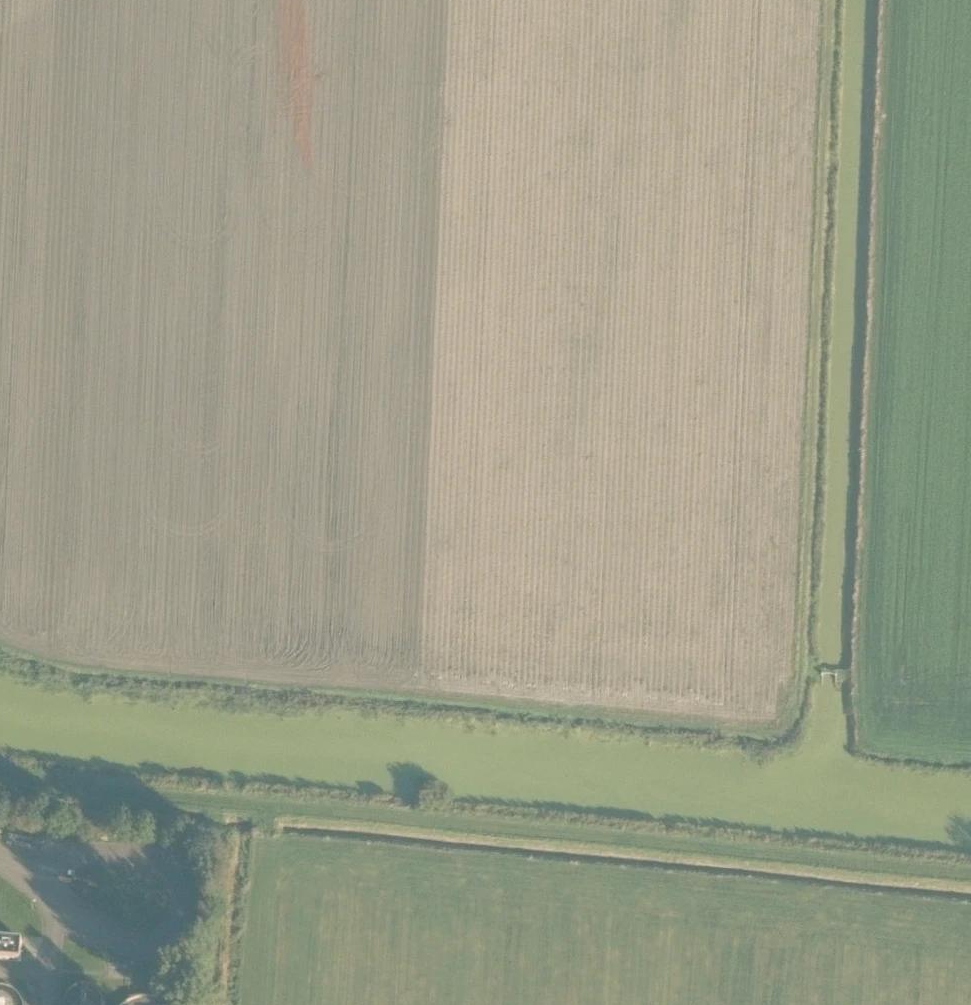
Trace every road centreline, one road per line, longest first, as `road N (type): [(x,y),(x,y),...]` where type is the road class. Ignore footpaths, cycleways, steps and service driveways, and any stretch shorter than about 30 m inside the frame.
road 1 (track): [(0,769),(58,786),(970,877)]

